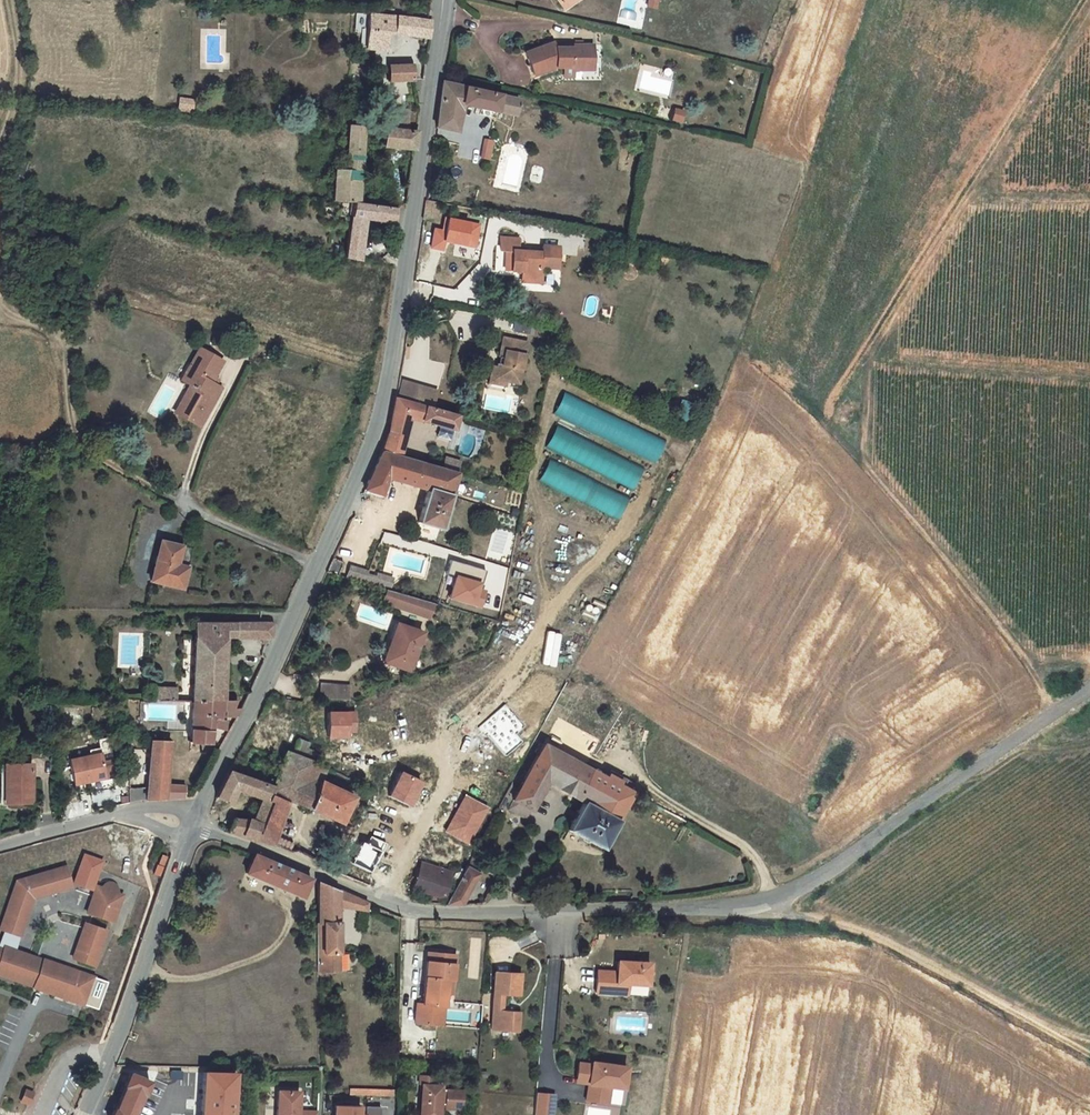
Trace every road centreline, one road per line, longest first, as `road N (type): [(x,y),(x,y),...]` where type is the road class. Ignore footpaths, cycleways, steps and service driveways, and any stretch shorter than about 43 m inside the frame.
road 1 (tertiary): [(191,826),(263,687),(378,419),(443,0)]
road 2 (track): [(1081,0),(872,353),(865,455),(1013,642),(1055,713)]
road 3 (tertiary): [(385,901),(410,911),(765,908),(1089,689)]
road 4 (track): [(318,565),(205,517),(90,454),(70,403),(66,352),(54,333),(10,314),(0,299)]
road 5 (tertiary): [(86,1114),(191,826)]
road 6 (residential): [(385,901),(451,760),(428,747),(342,757)]
road 7 (tertiary): [(191,826),(385,901)]
road 8 (residential): [(0,844),(112,815),(191,826)]
road 9 (track): [(140,965),(172,979),(199,978),(264,956),(298,908)]
road 10 (track): [(0,147),(20,78),(10,0)]

